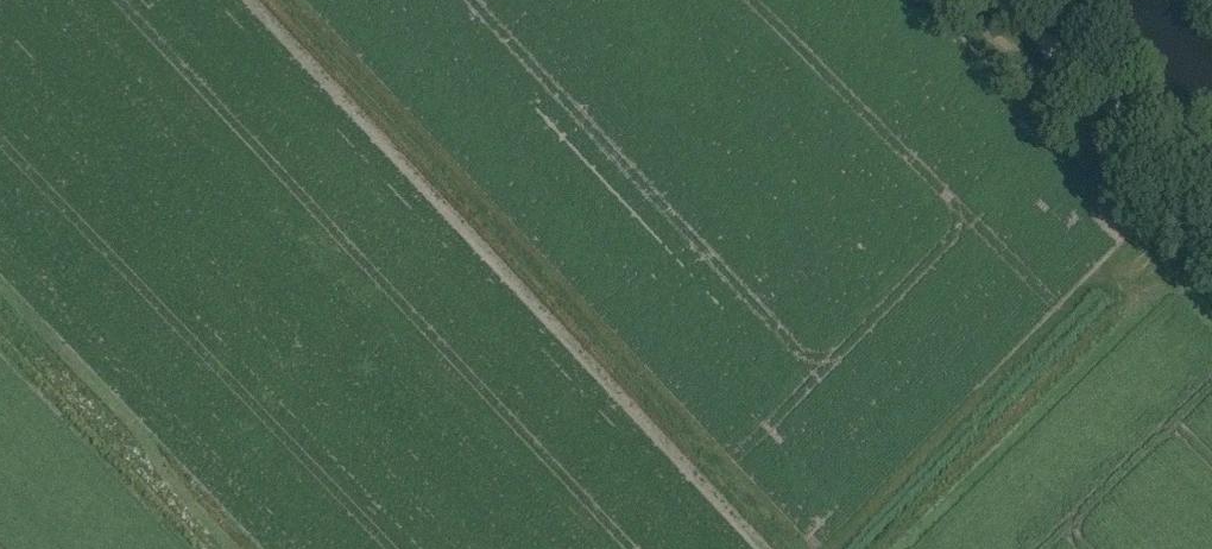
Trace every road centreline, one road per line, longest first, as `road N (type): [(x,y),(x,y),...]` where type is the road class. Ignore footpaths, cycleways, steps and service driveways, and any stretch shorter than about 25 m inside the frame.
road 1 (track): [(1002,0),(1211,208)]

